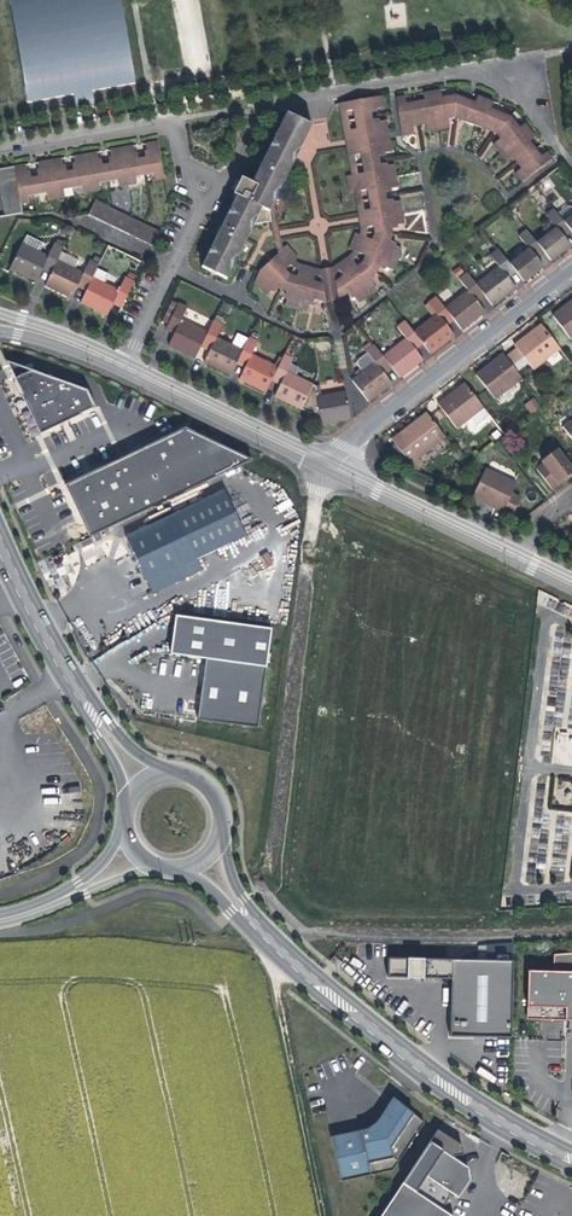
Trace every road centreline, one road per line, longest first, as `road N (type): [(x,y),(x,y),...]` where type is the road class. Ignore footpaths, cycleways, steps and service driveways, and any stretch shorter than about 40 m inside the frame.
road 1 (tertiary): [(571,1161),(489,1117),(306,968),(239,906),(209,860)]
road 2 (residential): [(566,154),(507,79),(454,72),(258,105),(219,194),(200,204)]
road 3 (residential): [(329,465),(571,272)]
road 4 (track): [(330,1215),(270,934)]
road 5 (tertiary): [(142,782),(73,679),(0,542)]
road 6 (residential): [(329,465),(126,365)]
road 7 (residential): [(524,558),(329,465)]
road 8 (residential): [(179,117),(0,150)]
road 9 (residential): [(200,204),(126,365)]
road 10 (tertiary): [(209,860),(227,826),(219,793),(177,769),(142,782)]
road 11 (tertiary): [(0,919),(84,888),(136,853)]

